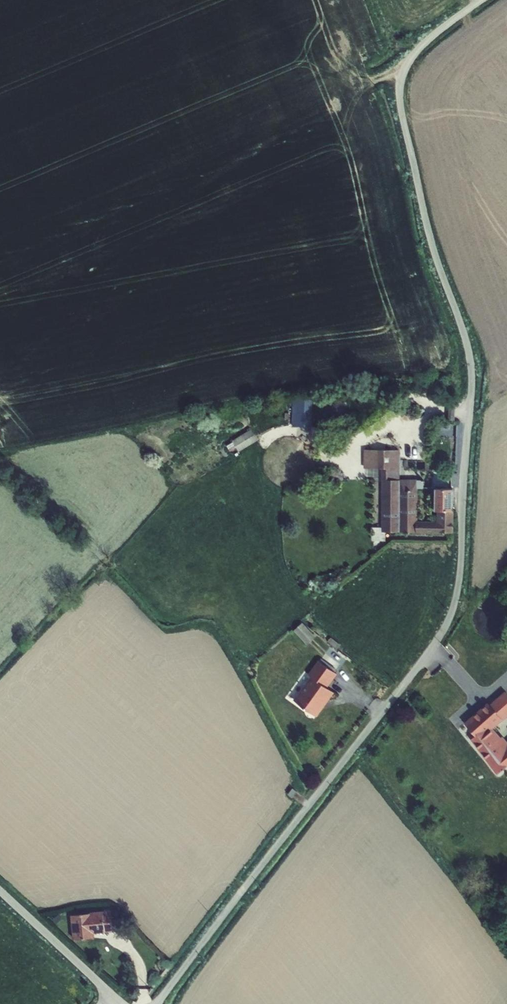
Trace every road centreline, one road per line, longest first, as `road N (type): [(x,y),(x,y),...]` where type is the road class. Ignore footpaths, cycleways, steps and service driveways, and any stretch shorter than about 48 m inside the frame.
road 1 (unclassified): [(479,0),(422,44),(399,91),(432,244),(470,365),(454,606),(421,661),(155,1003)]
road 2 (unclassified): [(0,892),(120,1002)]

